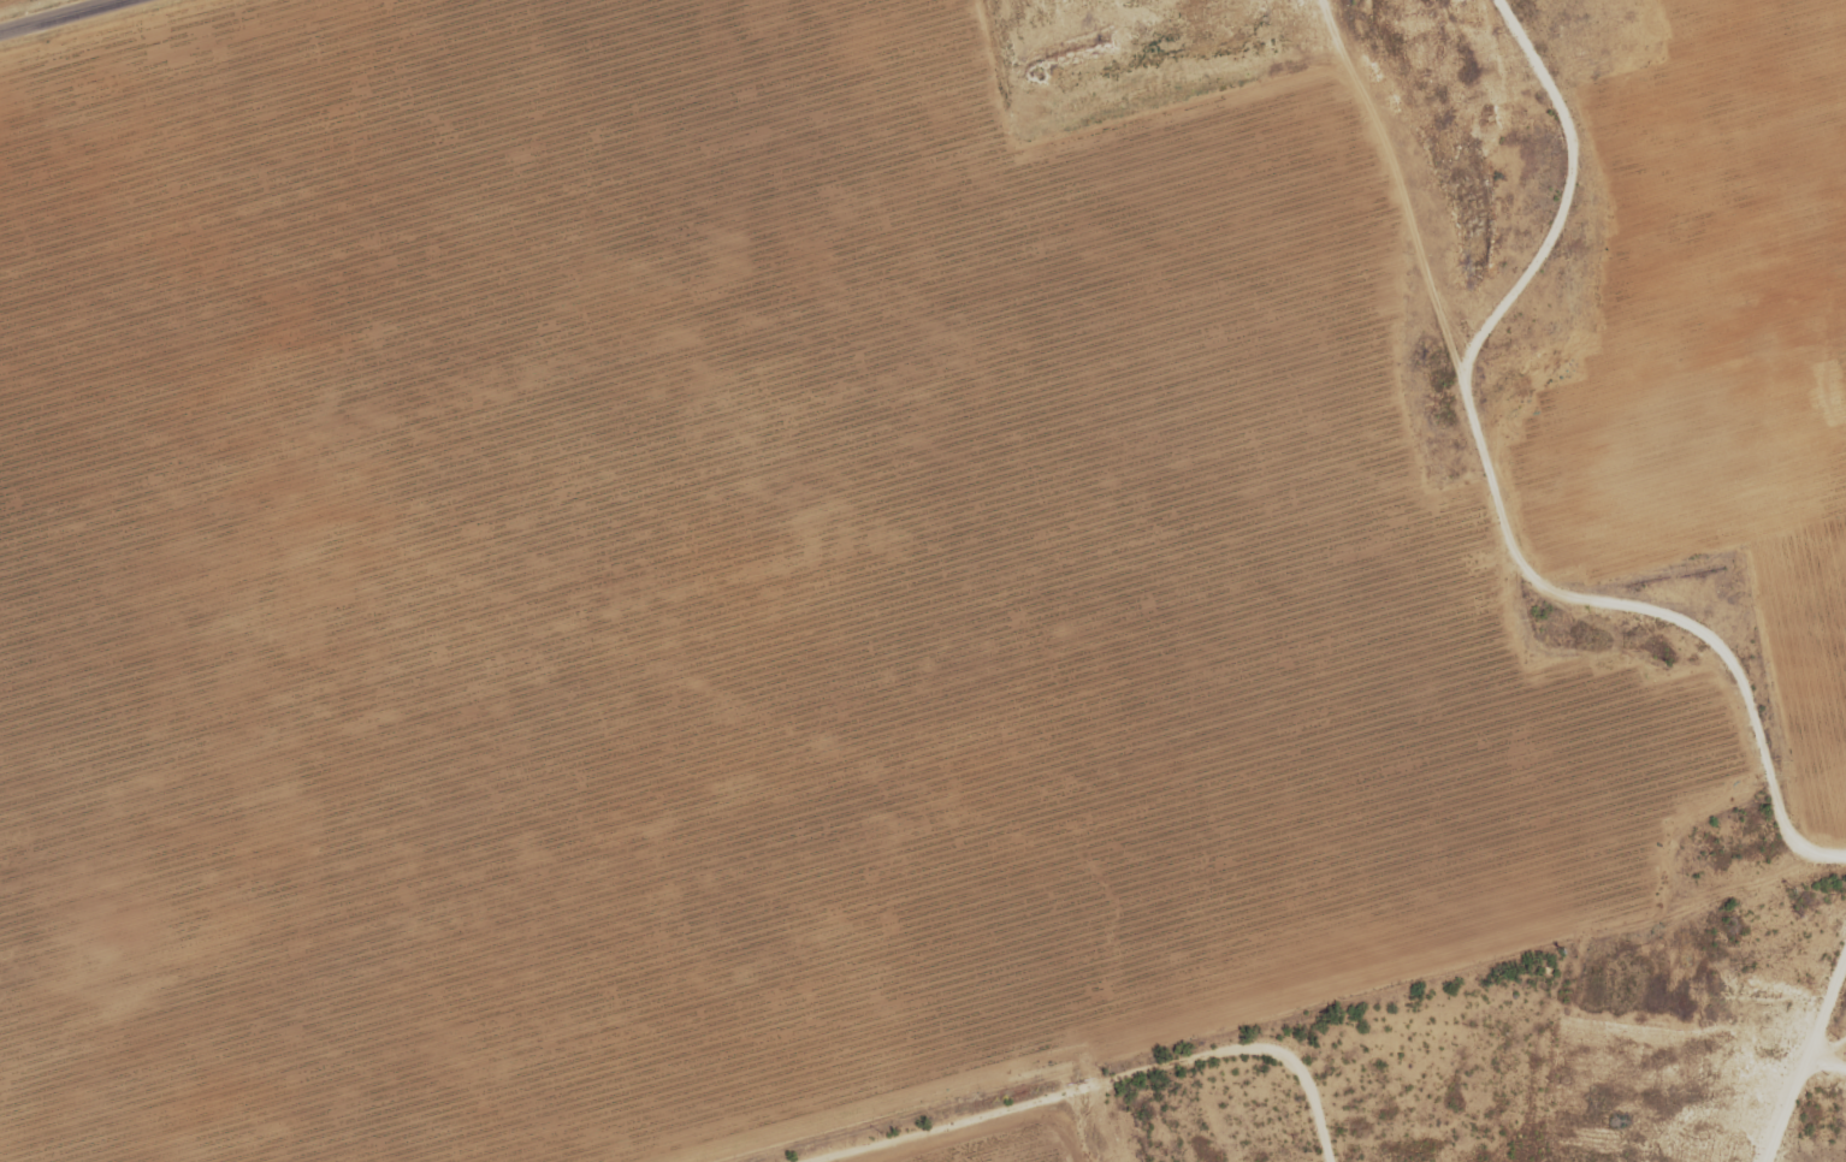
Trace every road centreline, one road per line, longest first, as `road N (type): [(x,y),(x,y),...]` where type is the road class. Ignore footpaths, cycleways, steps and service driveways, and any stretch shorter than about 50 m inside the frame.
road 1 (track): [(1332,1161),(1308,1131),(1327,1104),(1250,751),(1267,709),(1243,527)]

